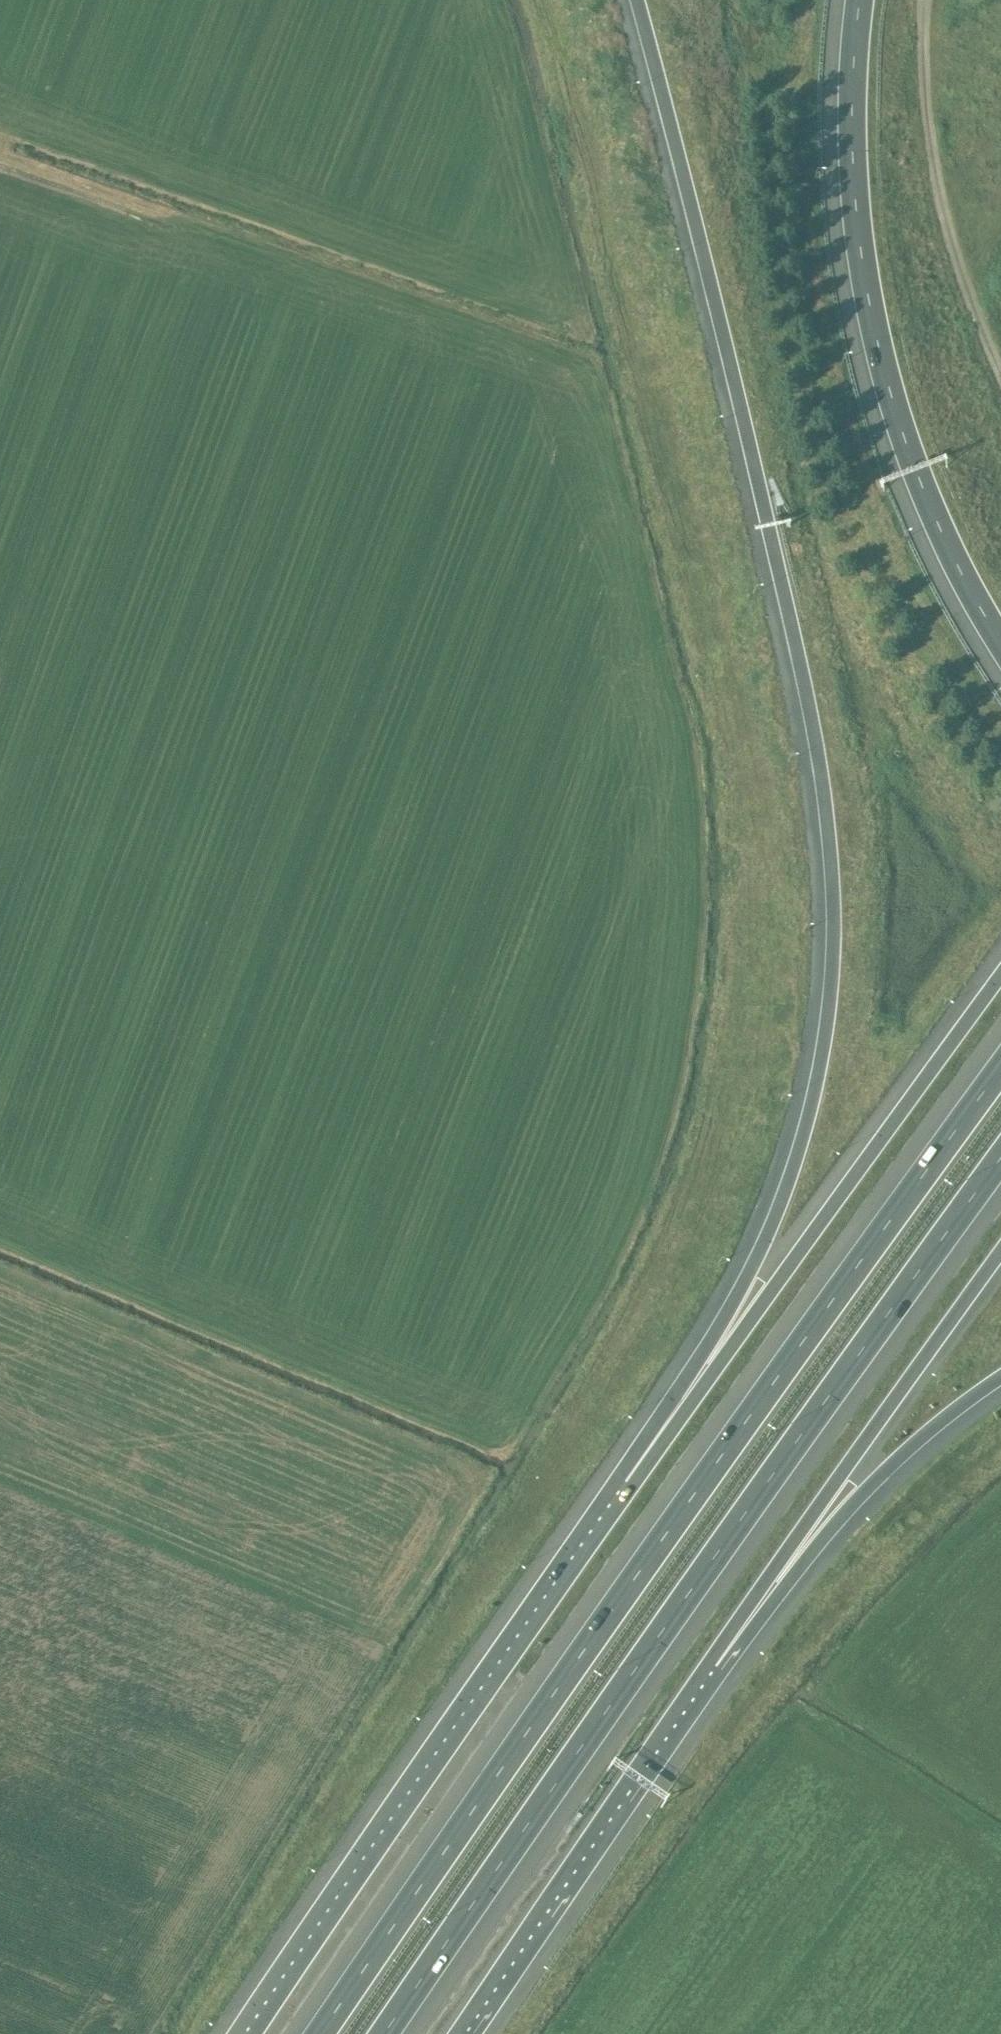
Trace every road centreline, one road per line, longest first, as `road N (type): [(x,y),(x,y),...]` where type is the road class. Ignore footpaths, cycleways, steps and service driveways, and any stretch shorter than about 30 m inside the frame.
road 1 (motorway): [(637,0),(805,683),(830,846),(833,957),(822,1062),(771,1229),(708,1346),(632,1457),(610,1518)]
road 2 (motorway): [(1000,1072),(738,1430),(321,2033)]
road 3 (motorway): [(387,2033),(692,1592),(1000,1169)]
road 4 (motorway): [(859,0),(850,98),(858,242),(887,374),(933,520),(1000,645)]
road 5 (motorway): [(1000,976),(610,1518)]
road 6 (motorway): [(610,1518),(253,2033)]
road 7 (motorway): [(712,1659),(1000,1254)]
road 8 (motorway): [(454,2033),(712,1659)]
road 9 (motorway): [(712,1659),(854,1503),(1000,1379)]
road 10 (track): [(1000,373),(935,176),(924,0)]
road 11 (track): [(0,165),(138,213)]

